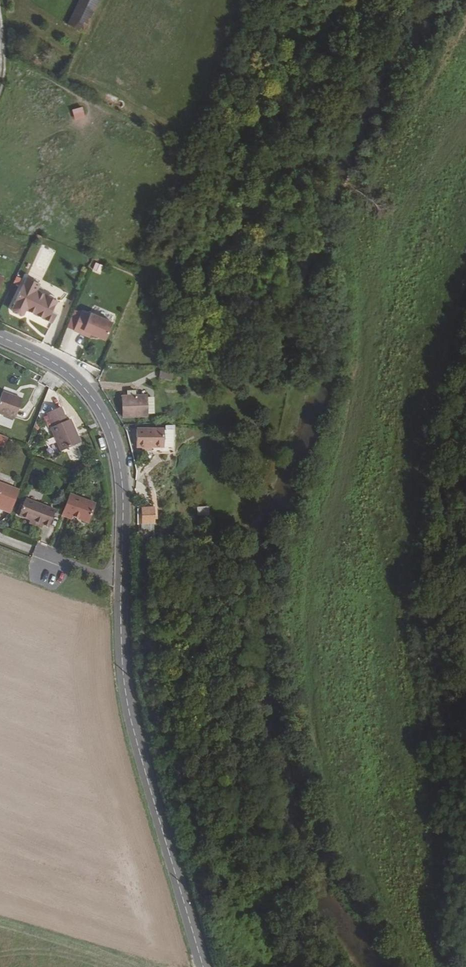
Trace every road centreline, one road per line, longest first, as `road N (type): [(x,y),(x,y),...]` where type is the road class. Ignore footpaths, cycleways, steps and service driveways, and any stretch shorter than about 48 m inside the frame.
road 1 (tertiary): [(122,577),(131,721),(203,966)]
road 2 (tertiary): [(0,337),(68,372),(108,424),(122,485),(122,577)]

